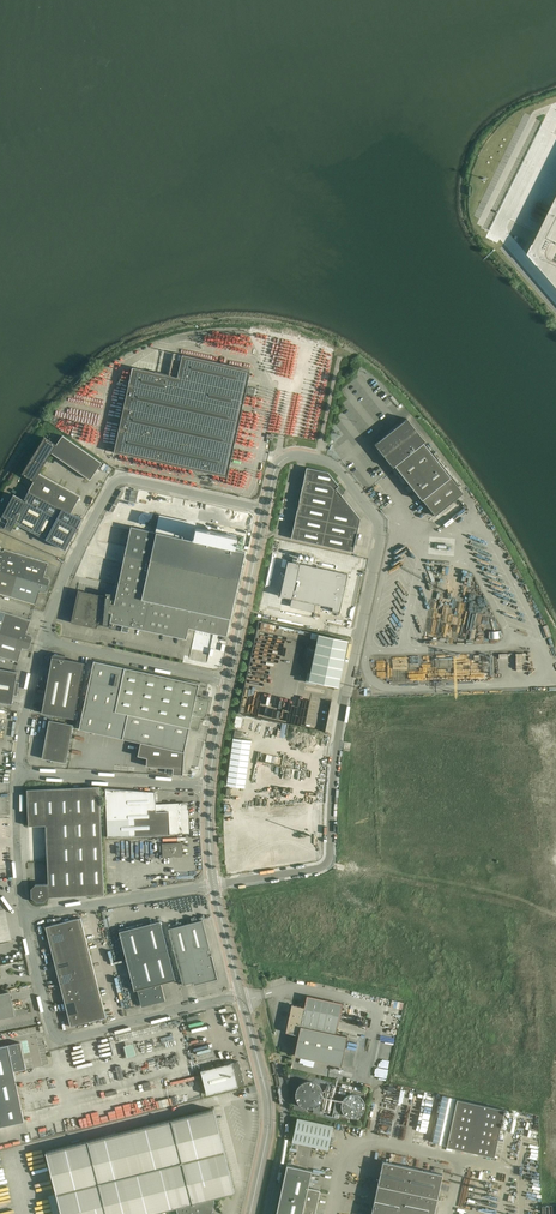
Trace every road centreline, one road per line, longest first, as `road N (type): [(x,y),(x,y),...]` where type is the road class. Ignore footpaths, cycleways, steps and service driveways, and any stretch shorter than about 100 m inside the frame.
road 1 (unclassified): [(266,509),(281,460),(317,459),(337,467),(380,532),(340,725),(328,863),(213,885)]
road 2 (unclassified): [(42,639),(75,553),(119,476),(266,509)]
road 3 (unclassified): [(241,994),(61,1038),(50,1028),(25,915)]
road 4 (track): [(328,863),(555,917)]
road 5 (unclassified): [(250,1213),(269,1109),(241,994)]
road 6 (unclassified): [(210,786),(17,772)]
road 7 (unclassified): [(228,681),(42,639)]
road 8 (unclassified): [(25,915),(213,885)]
road 9 (unclassified): [(228,681),(266,509)]
road 10 (unclassified): [(25,915),(17,772)]
road 11 (unclassified): [(17,772),(42,639)]

